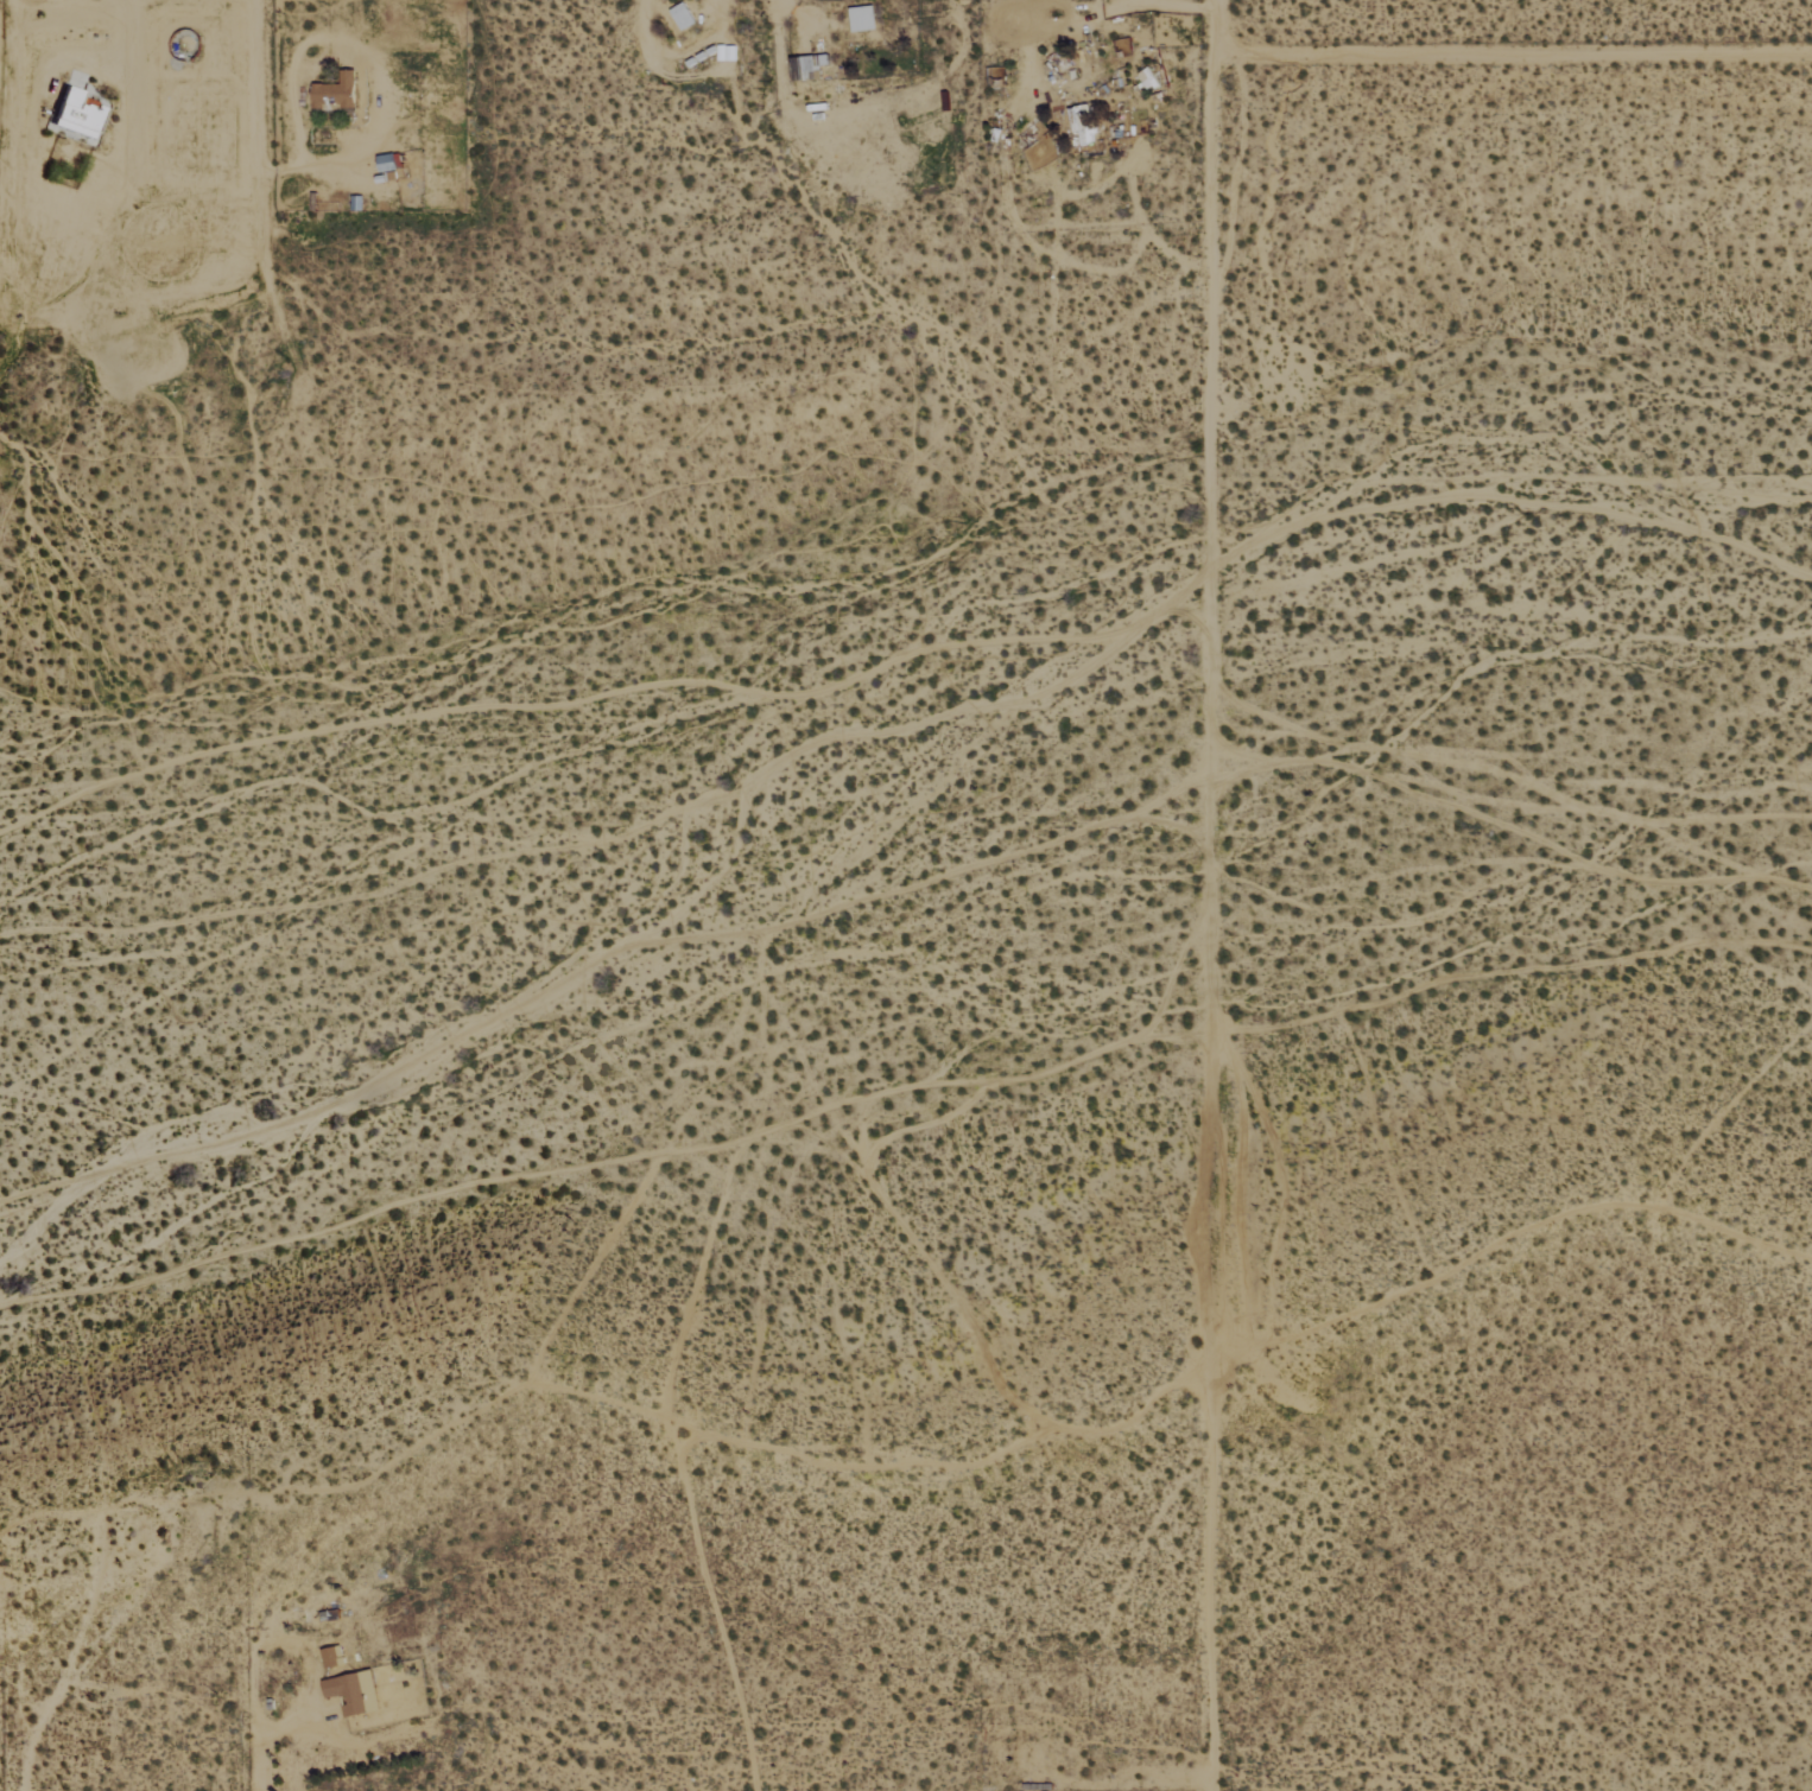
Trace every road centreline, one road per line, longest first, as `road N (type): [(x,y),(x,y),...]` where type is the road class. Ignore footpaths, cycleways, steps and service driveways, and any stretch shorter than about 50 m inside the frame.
road 1 (track): [(1208,1790),(1215,55)]

